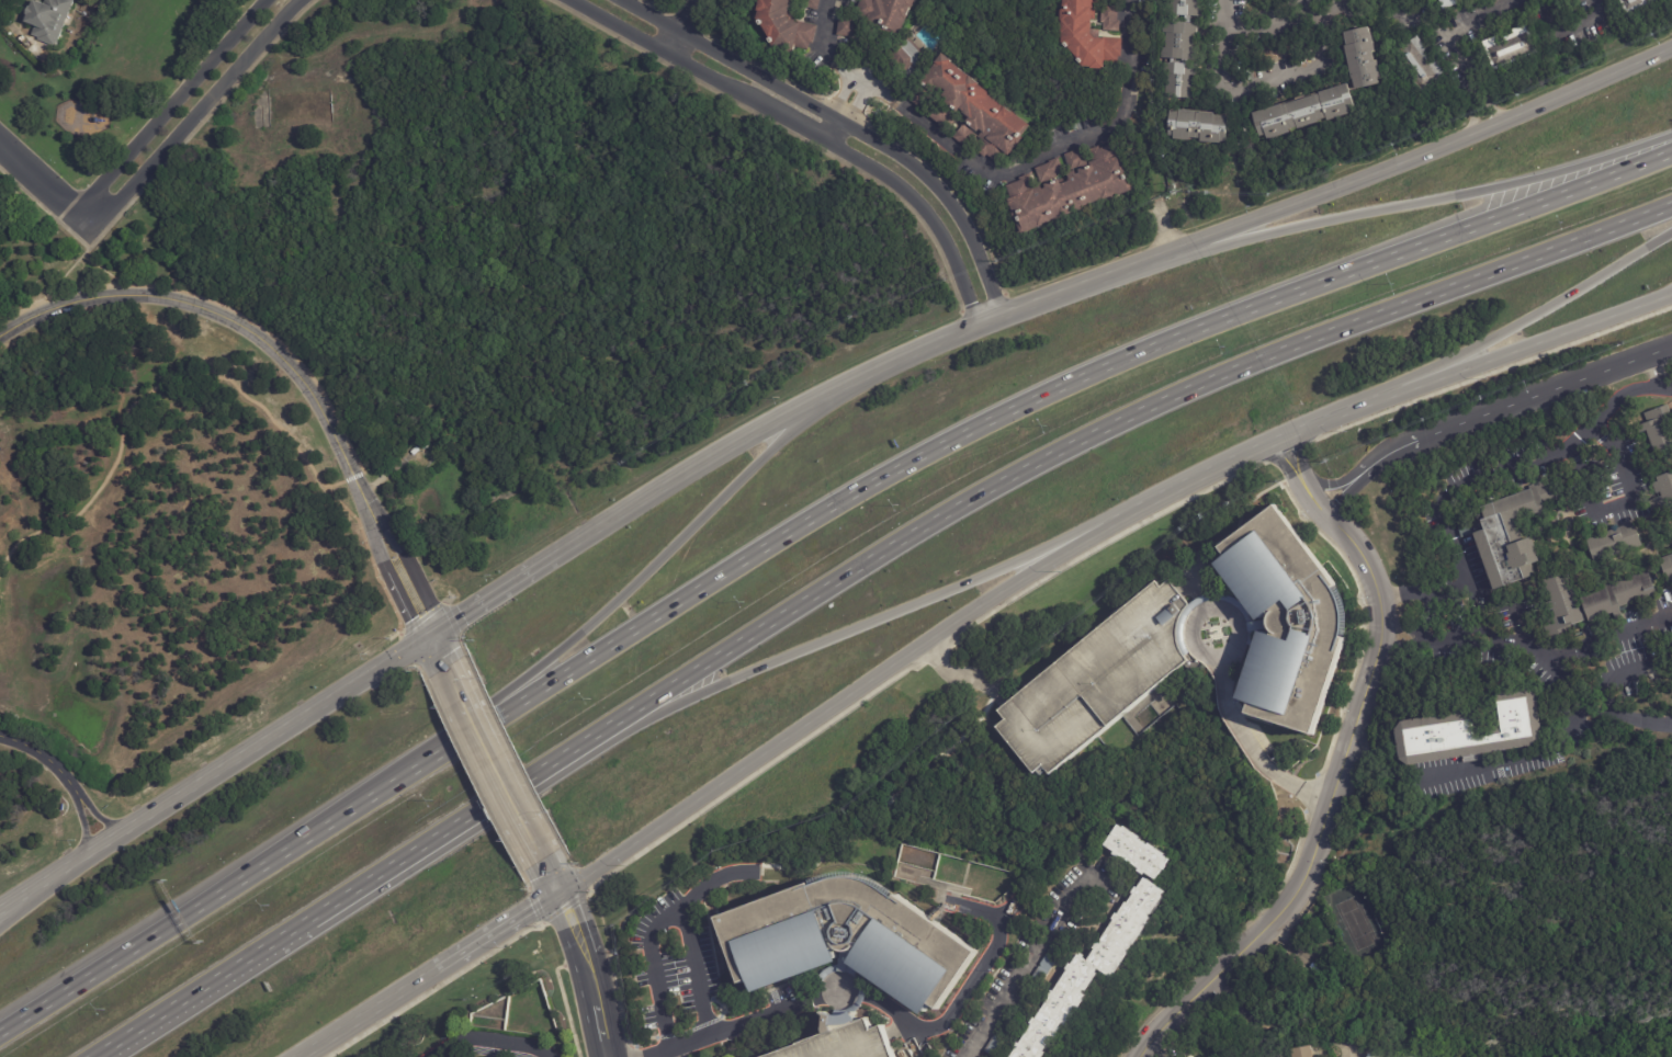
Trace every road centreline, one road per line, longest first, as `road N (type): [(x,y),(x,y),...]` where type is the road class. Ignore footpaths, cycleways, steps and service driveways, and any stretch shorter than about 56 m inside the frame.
road 1 (motorway): [(1671,152),(1130,356),(884,478),(0,1031)]
road 2 (motorway): [(572,752),(916,534),(1150,408),(1671,207)]
road 3 (secondary): [(558,895),(979,607),(1144,508)]
road 4 (secondary): [(1159,257),(822,399),(562,554)]
road 5 (tertiary): [(1314,505),(1367,568),(1380,617),(1330,799),(1288,901),(1138,1056)]
road 6 (motorway): [(572,752),(1144,508)]
road 7 (motorway): [(100,1056),(572,752)]
road 8 (secondary): [(1671,49),(1490,129),(1159,257)]
road 9 (residential): [(573,0),(901,184),(944,237),(972,304),(992,322)]
road 10 (motorway): [(1671,136),(1527,182),(1159,257)]
road 11 (residential): [(992,322),(993,291),(967,228),(929,180),(896,152),(620,0)]
road 12 (secondary): [(434,635),(0,912)]
road 13 (motorway): [(822,399),(612,607),(449,745)]
road 14 (tertiary): [(1671,345),(1392,451),(1314,505)]
road 15 (residential): [(76,214),(92,230),(302,0)]
road 16 (residential): [(268,0),(76,214)]
road 17 (motorway): [(1432,377),(1671,236)]
road 18 (secondary): [(1432,377),(1671,295)]
road 19 (tertiary): [(542,861),(449,666)]
road 20 (tertiary): [(611,1056),(586,963),(542,861)]
road 21 (secondary): [(1144,508),(1301,430)]
road 22 (secondary): [(308,1056),(439,971)]
road 23 (secondary): [(1301,430),(1432,377)]
road 24 (secondary): [(439,971),(558,895)]

